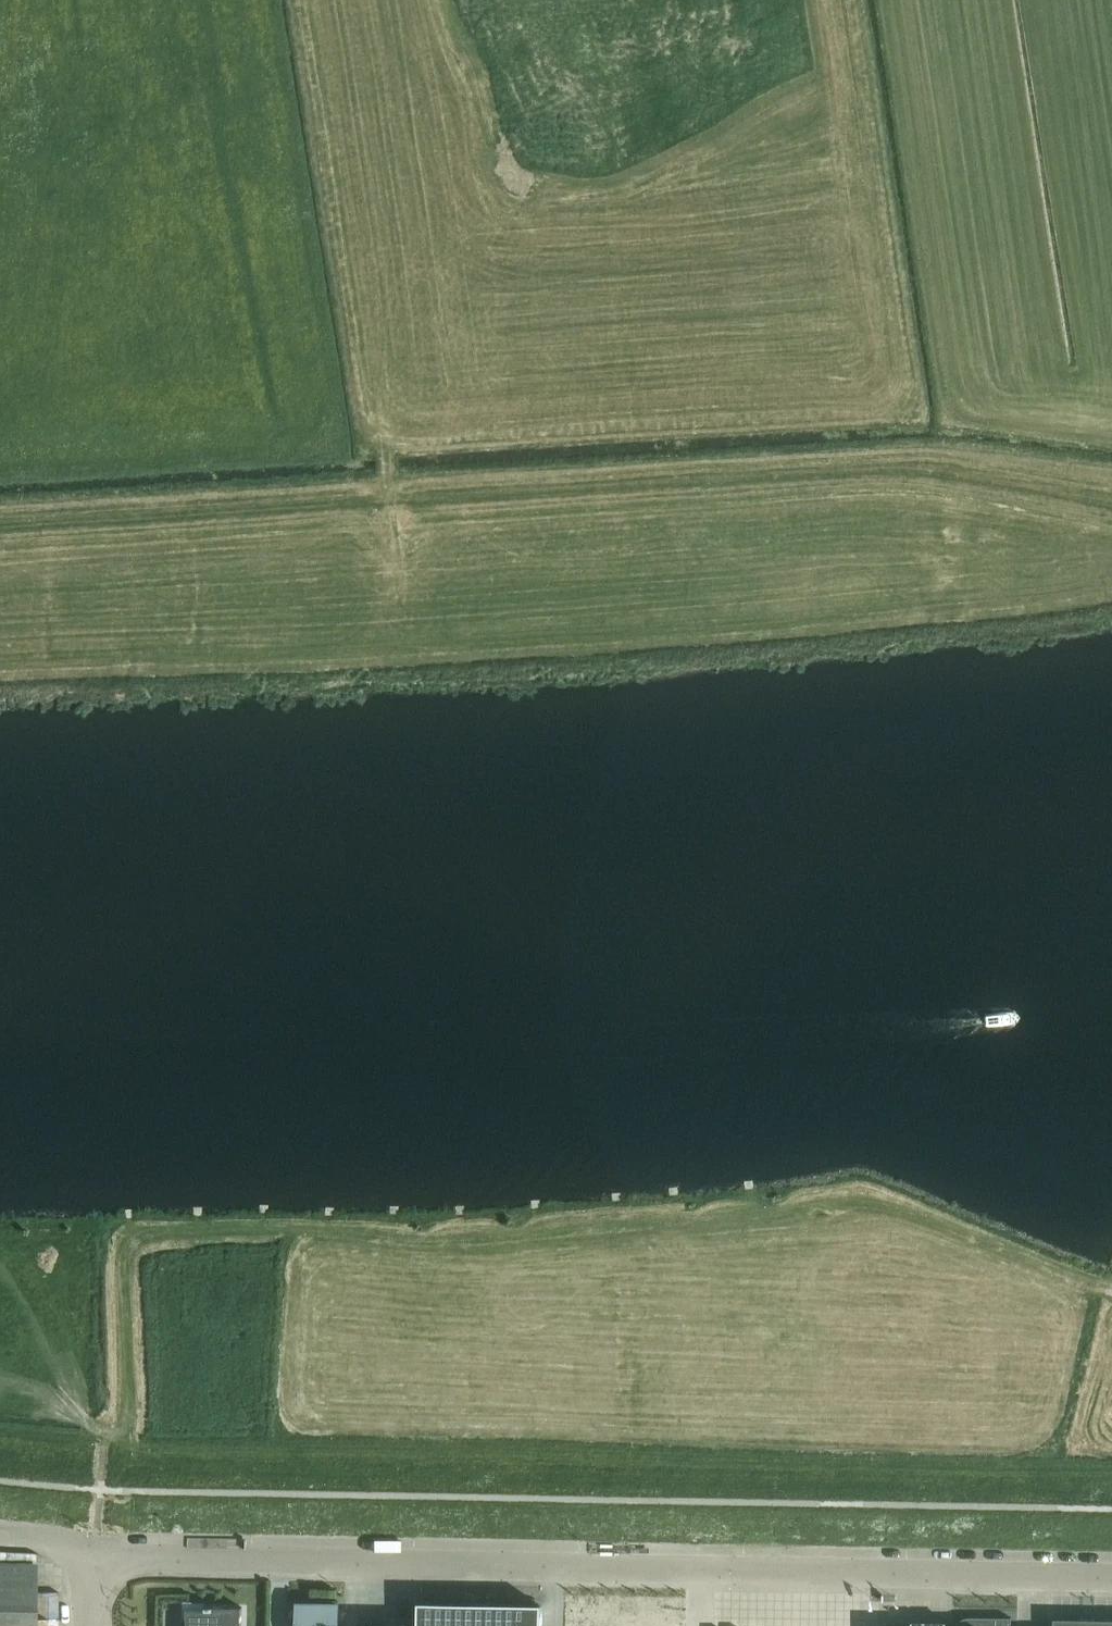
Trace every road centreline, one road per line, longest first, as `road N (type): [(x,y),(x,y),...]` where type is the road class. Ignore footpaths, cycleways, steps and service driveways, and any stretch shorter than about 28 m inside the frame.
road 1 (unclassified): [(94,1548),(148,1559),(1111,1576)]

